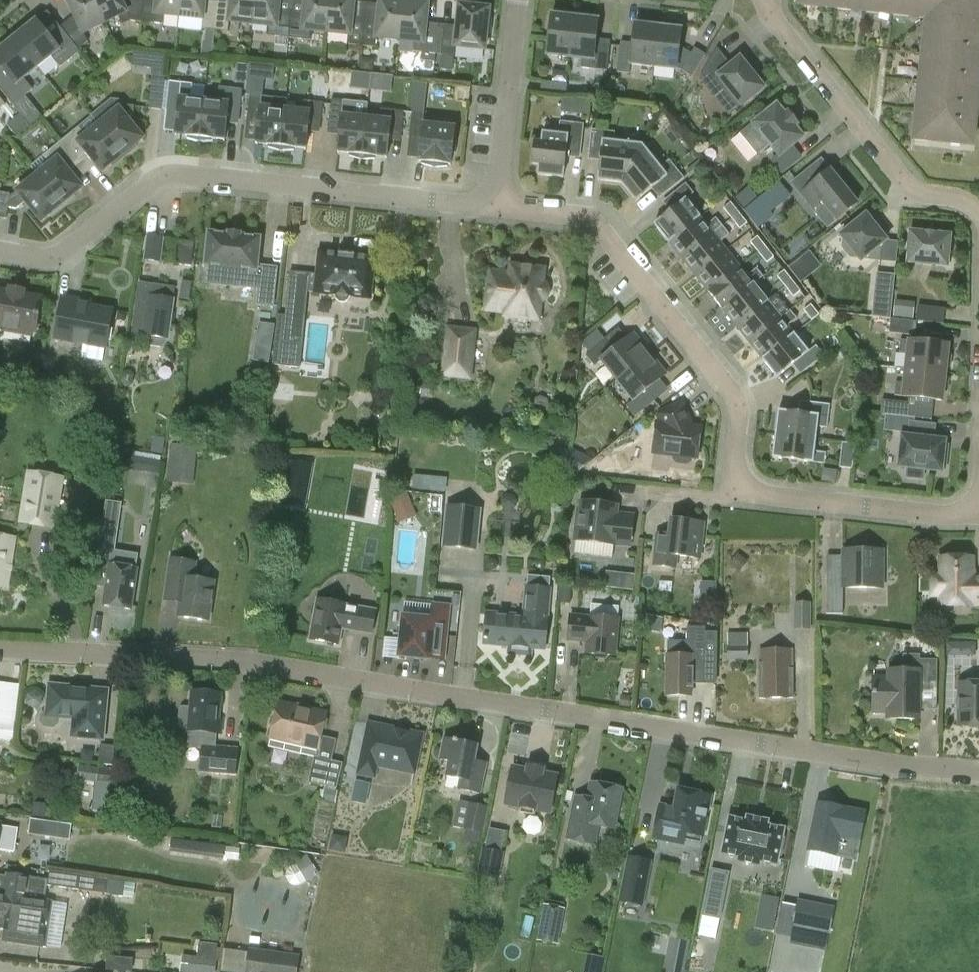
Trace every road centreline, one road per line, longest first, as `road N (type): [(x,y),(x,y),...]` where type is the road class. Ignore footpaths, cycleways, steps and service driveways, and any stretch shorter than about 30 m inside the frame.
road 1 (residential): [(978,772),(254,664),(0,648)]
road 2 (residential): [(496,206),(588,223),(606,236),(732,394),(741,411),(738,476),(757,496),(956,520),(978,508)]
road 3 (residential): [(0,245),(43,253),(77,248),(150,180),(179,174),(496,206)]
road 4 (residential): [(978,217),(908,183),(762,0)]
road 5 (residential): [(496,206),(518,0)]

